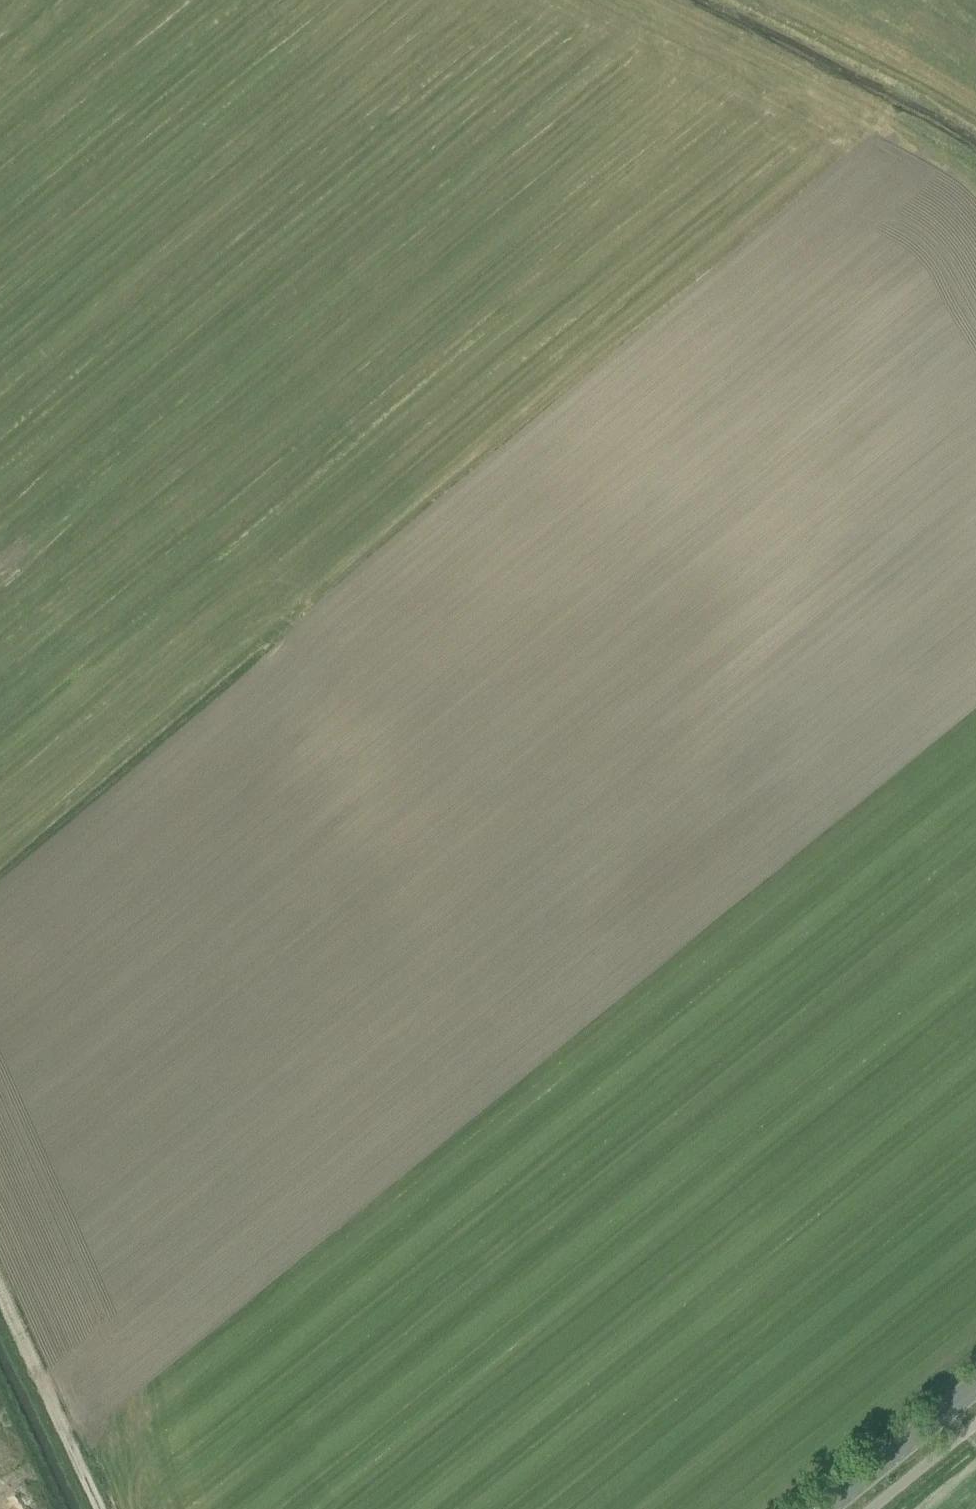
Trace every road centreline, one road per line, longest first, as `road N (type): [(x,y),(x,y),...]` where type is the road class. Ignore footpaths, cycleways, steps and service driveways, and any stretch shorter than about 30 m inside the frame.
road 1 (track): [(0,1283),(103,1508)]
road 2 (tertiary): [(824,1508),(975,1385)]

